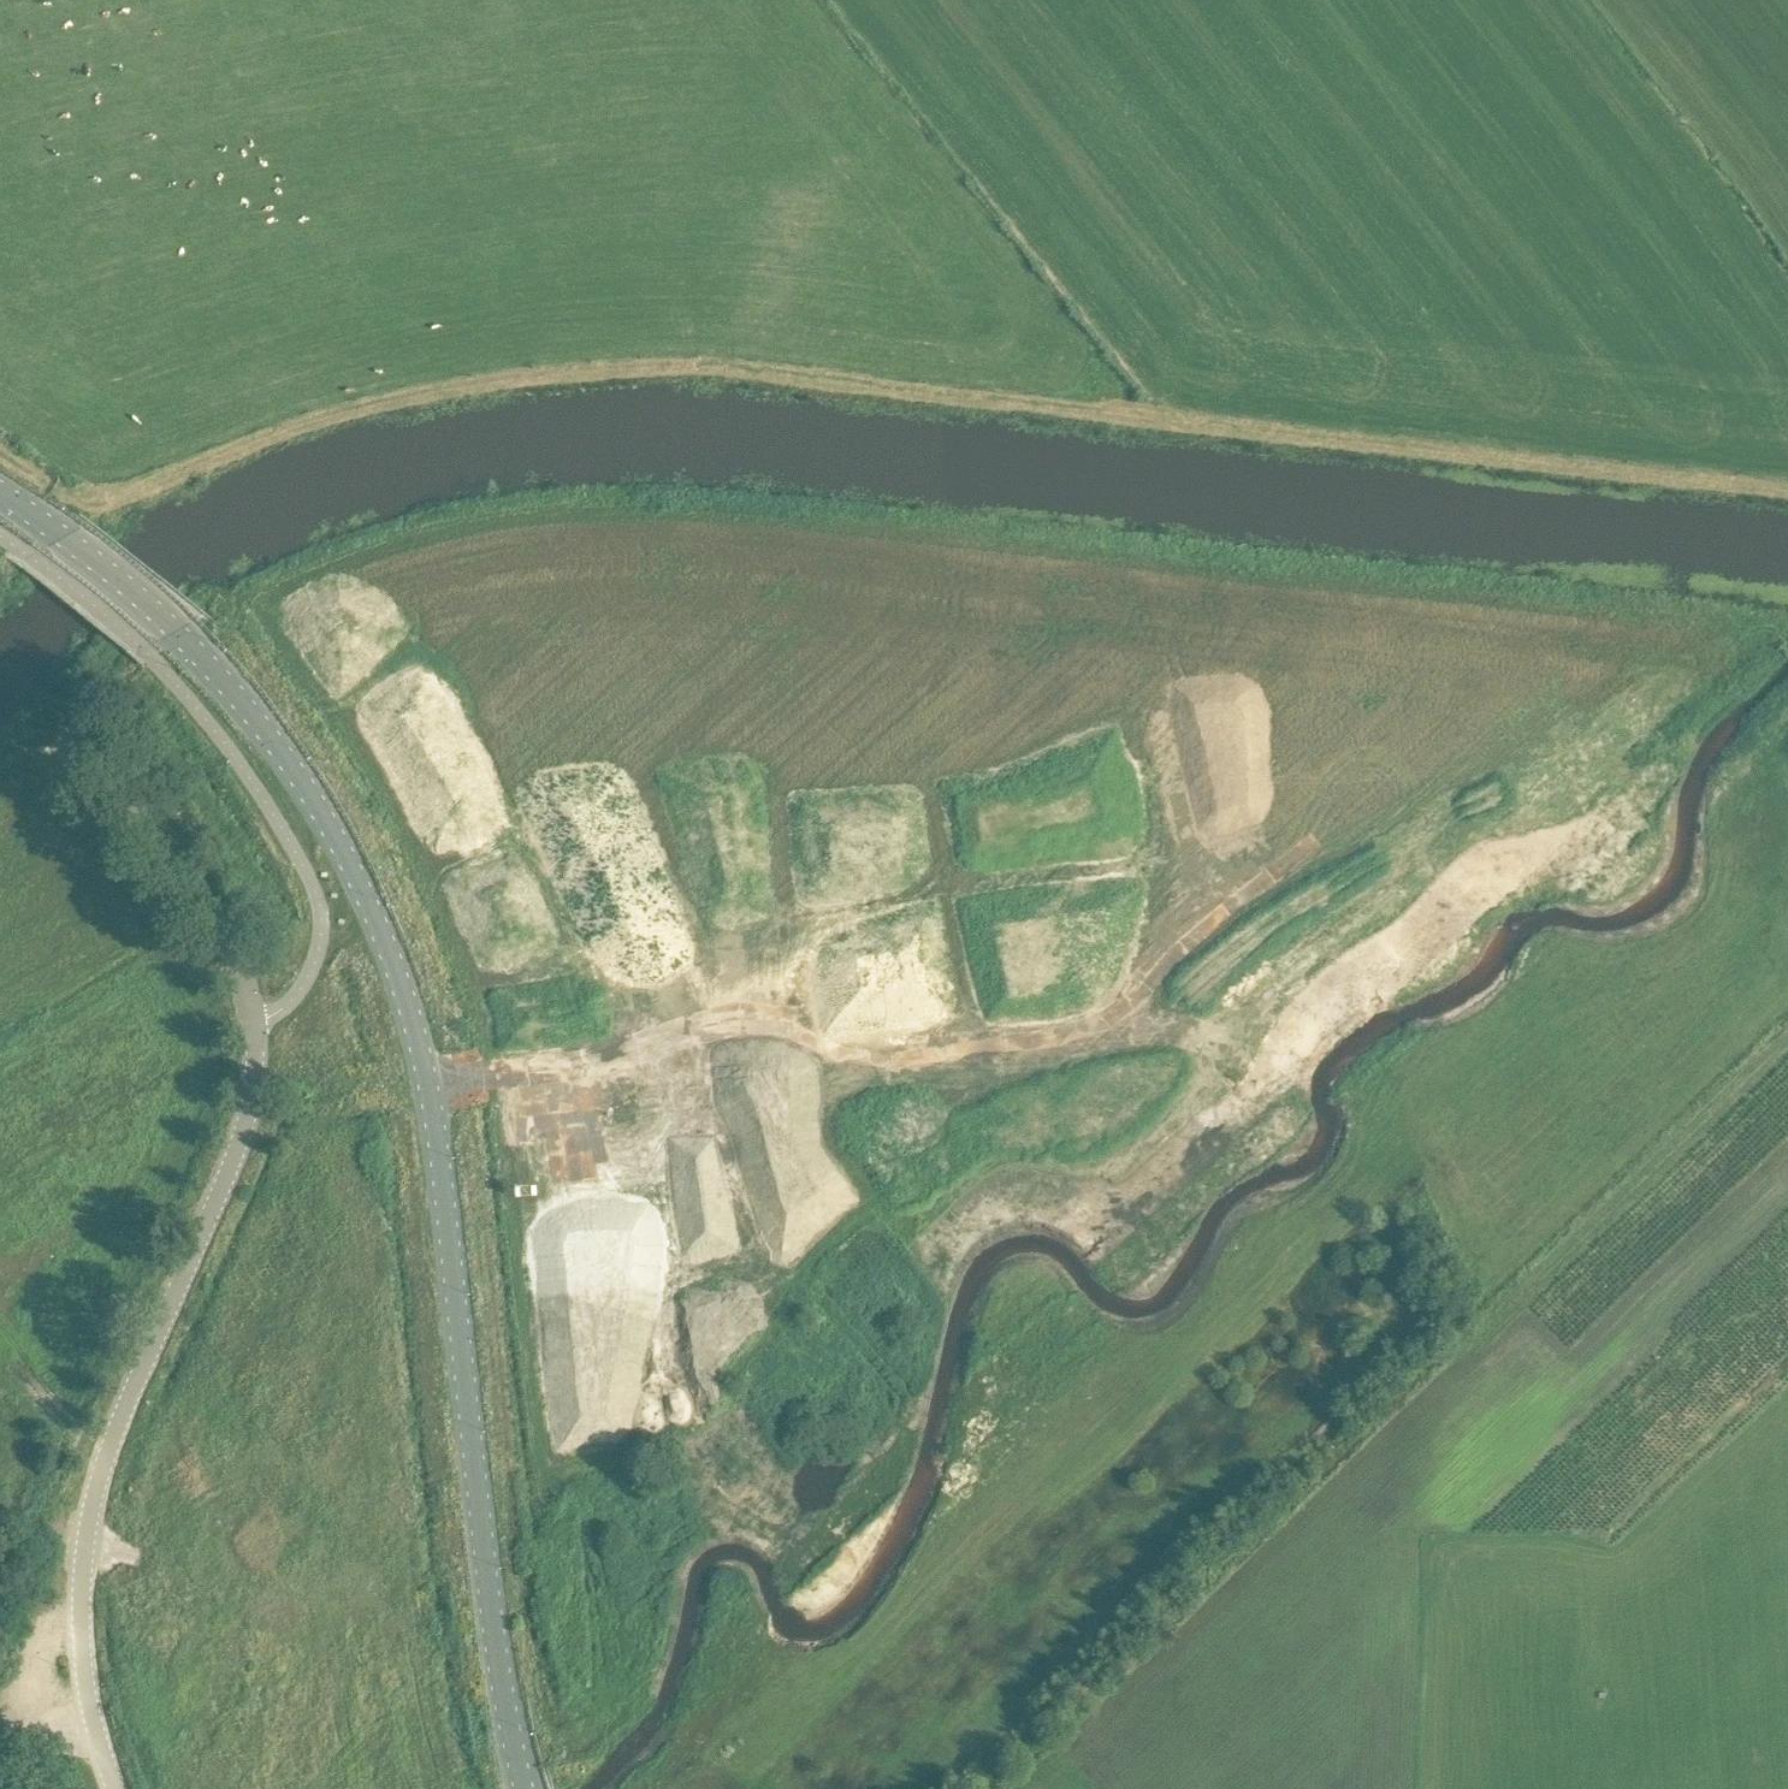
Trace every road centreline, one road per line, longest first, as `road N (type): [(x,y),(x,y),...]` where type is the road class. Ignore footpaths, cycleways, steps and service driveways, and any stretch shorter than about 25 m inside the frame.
road 1 (secondary): [(0,490),(176,631),(259,721),(333,829),(381,932),(430,1097),(486,1572),(524,1788)]

